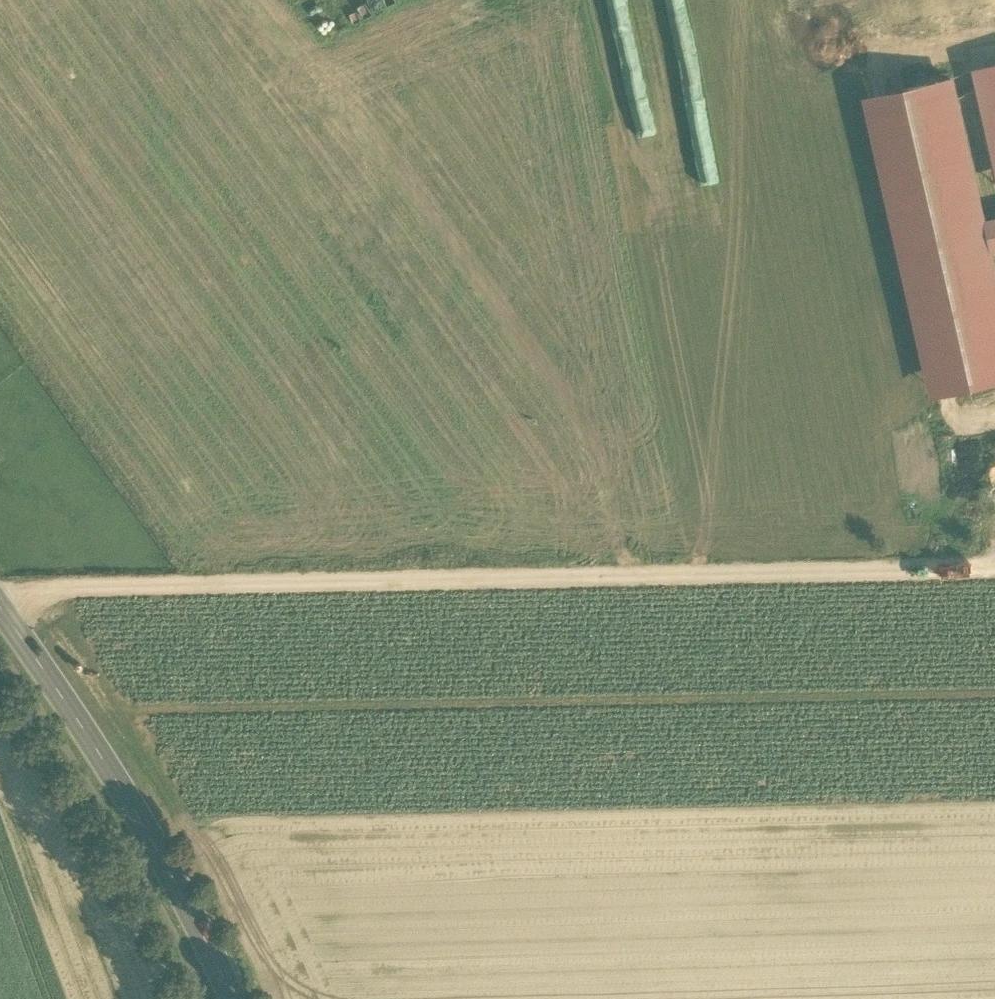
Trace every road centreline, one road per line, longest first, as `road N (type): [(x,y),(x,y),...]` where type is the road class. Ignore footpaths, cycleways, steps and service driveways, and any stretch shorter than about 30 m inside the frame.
road 1 (track): [(0,584),(994,566)]
road 2 (tertiary): [(234,998),(128,794),(0,610)]

